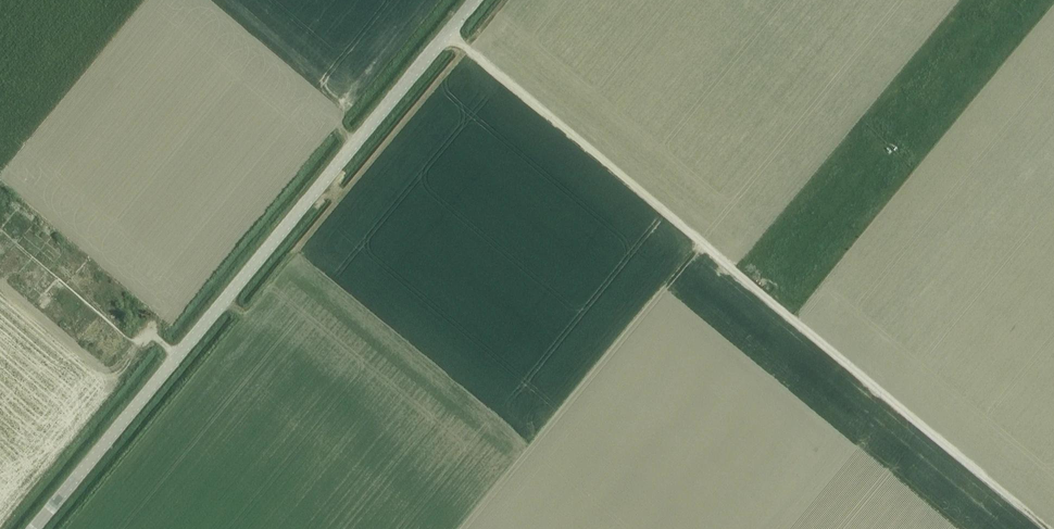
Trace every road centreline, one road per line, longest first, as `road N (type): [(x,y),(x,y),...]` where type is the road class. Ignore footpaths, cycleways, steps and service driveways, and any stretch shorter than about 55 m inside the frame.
road 1 (tertiary): [(36,528),(475,0)]

